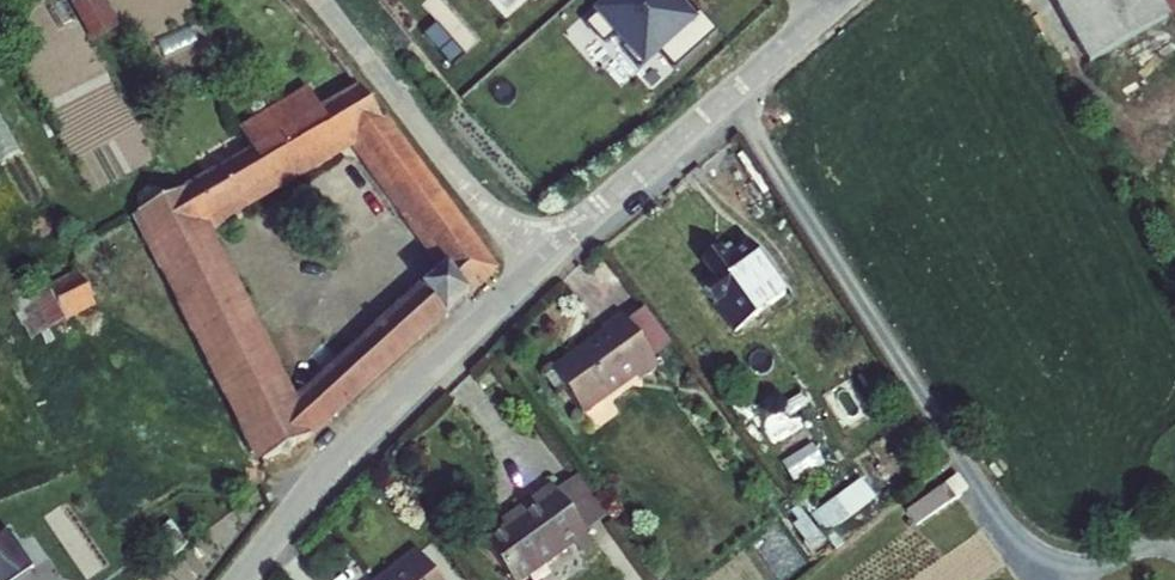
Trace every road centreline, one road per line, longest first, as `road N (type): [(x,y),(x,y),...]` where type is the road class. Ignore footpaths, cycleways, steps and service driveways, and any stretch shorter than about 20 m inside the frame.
road 1 (residential): [(239,579),(309,488),(538,266)]
road 2 (residential): [(538,266),(832,5)]
road 3 (unclassified): [(538,266),(319,0)]

